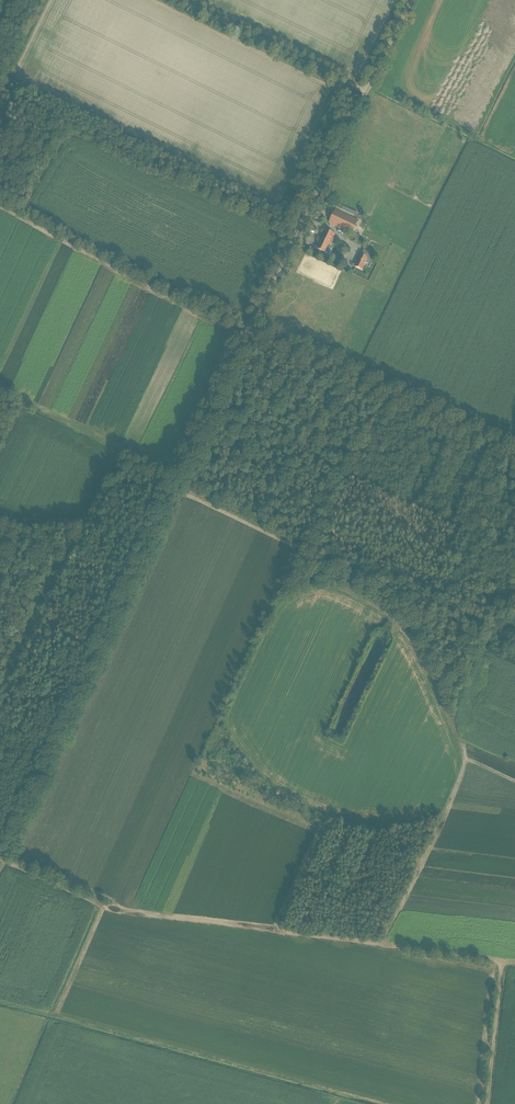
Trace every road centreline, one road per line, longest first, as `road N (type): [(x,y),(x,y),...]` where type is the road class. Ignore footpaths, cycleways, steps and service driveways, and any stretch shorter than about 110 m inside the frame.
road 1 (track): [(0,862),(119,917),(501,965)]
road 2 (track): [(486,1103),(501,965)]
road 3 (track): [(53,749),(2,863)]

